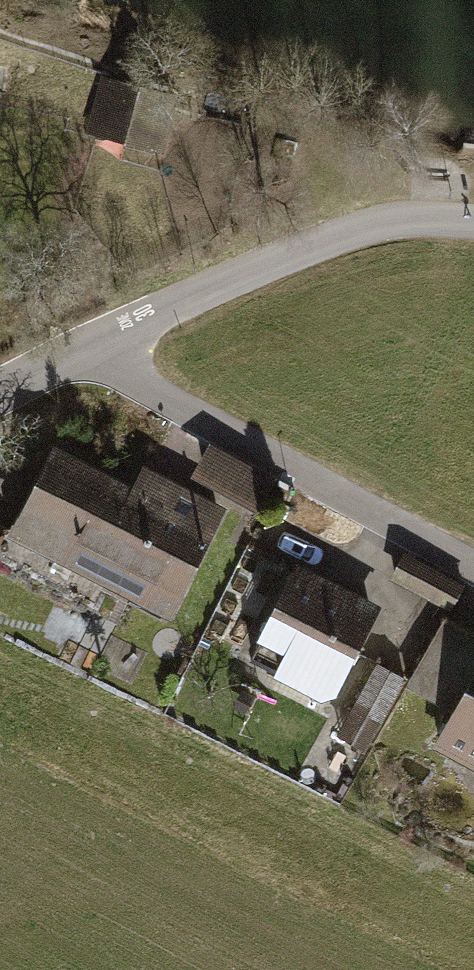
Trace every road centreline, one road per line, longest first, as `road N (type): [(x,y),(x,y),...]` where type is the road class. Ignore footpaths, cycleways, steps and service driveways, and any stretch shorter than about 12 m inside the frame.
road 1 (residential): [(0,393),(313,244)]
road 2 (track): [(313,244),(391,224),(473,221)]

